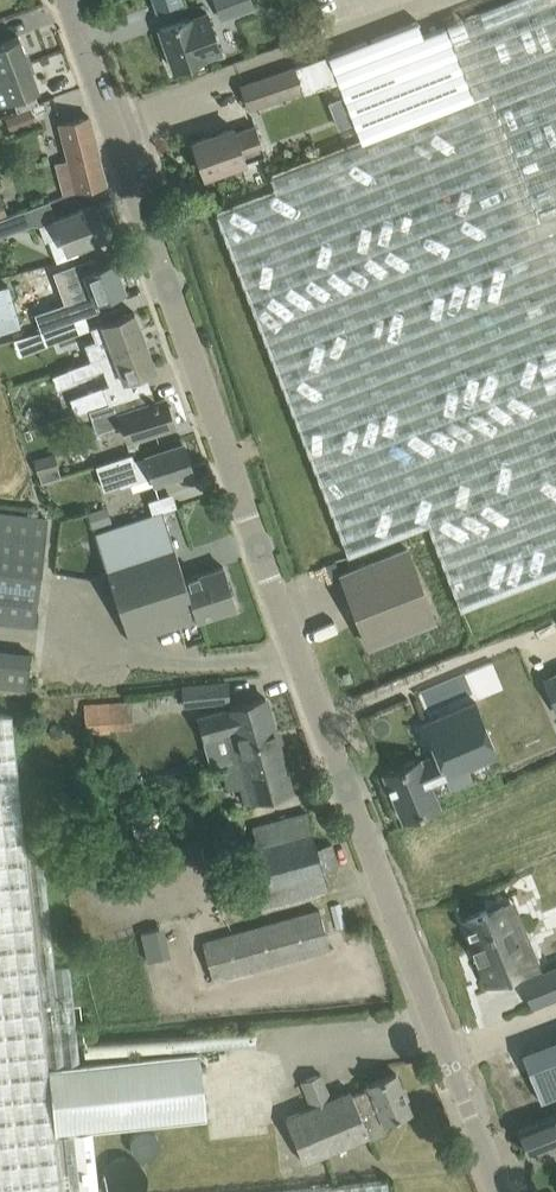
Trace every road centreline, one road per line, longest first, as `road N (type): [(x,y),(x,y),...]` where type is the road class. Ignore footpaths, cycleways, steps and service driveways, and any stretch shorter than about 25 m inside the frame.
road 1 (tertiary): [(502,1191),(261,545),(69,0)]

